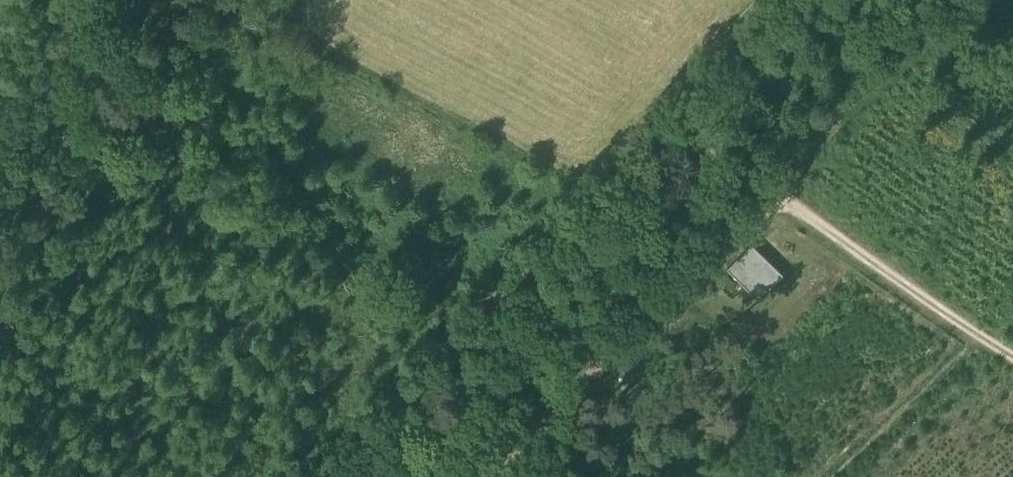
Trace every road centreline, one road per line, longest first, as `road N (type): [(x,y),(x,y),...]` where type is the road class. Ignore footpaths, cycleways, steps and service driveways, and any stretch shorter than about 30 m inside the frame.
road 1 (track): [(318,476),(488,308),(770,0)]
road 2 (track): [(663,118),(1012,351)]
road 3 (track): [(780,198),(982,9)]

